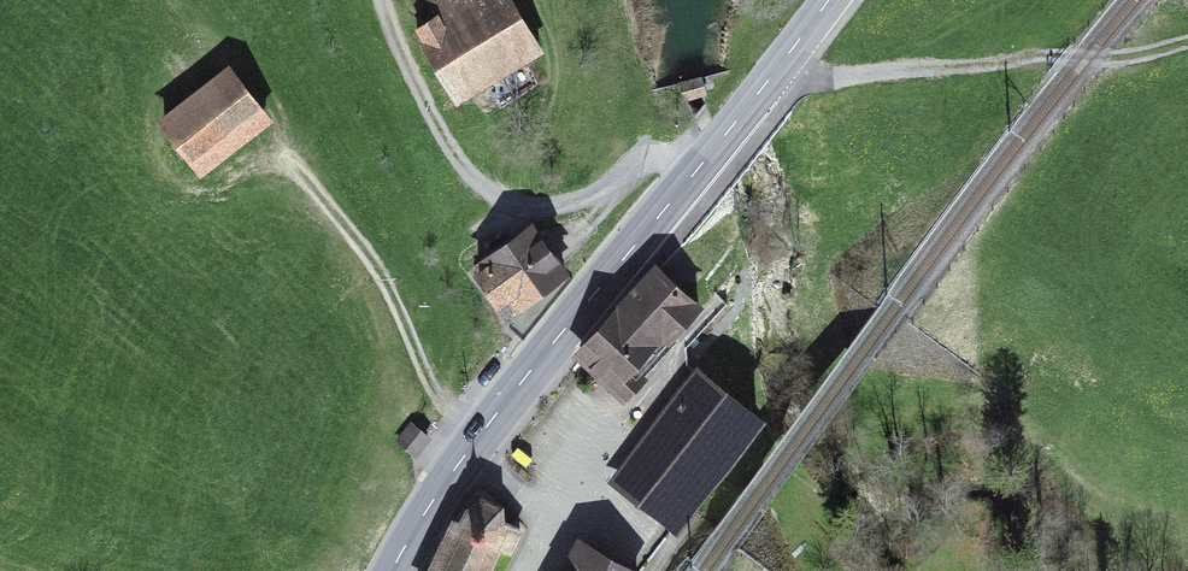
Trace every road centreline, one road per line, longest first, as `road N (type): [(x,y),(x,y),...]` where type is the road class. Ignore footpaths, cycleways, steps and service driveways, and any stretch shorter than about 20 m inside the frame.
road 1 (secondary): [(391,570),(479,437),(828,0)]
road 2 (track): [(698,169),(648,160),(576,200),(504,199),(453,155),(385,0)]
road 3 (track): [(776,69),(813,81),(1126,57),(1187,42)]
road 4 (track): [(281,150),(383,278),(433,390),(479,437)]

